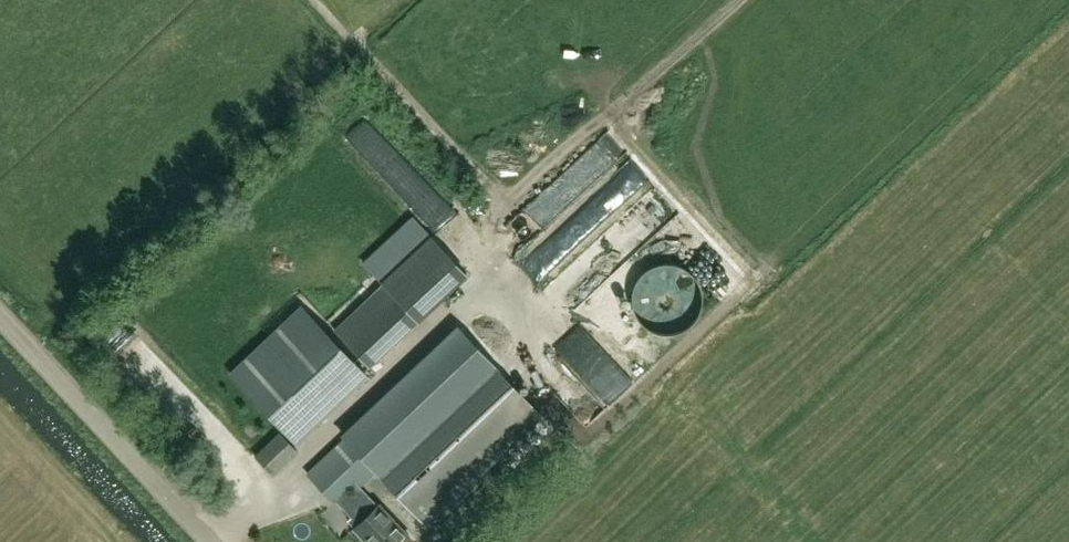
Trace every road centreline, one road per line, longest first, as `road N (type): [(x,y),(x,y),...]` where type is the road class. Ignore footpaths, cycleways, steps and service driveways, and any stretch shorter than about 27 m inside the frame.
road 1 (unclassified): [(211,541),(0,317)]

